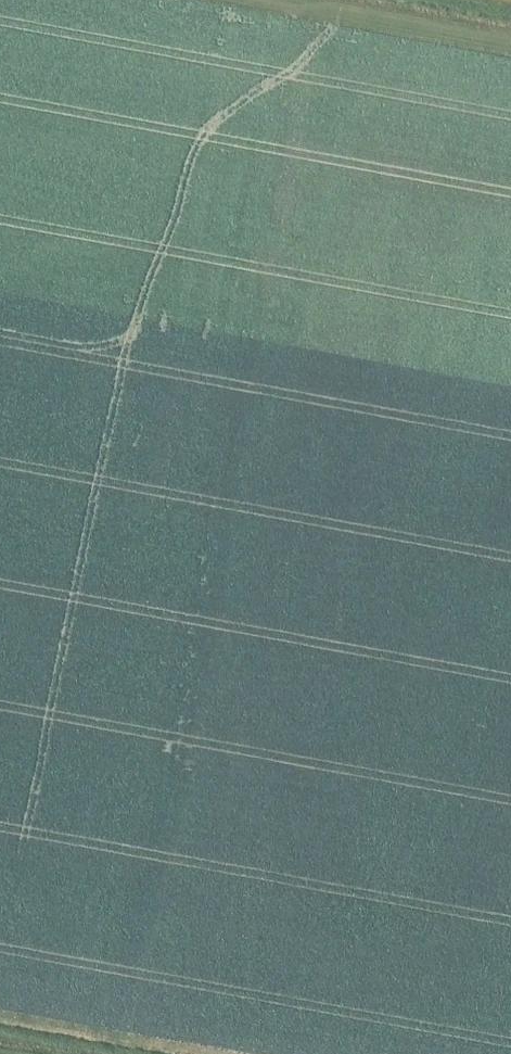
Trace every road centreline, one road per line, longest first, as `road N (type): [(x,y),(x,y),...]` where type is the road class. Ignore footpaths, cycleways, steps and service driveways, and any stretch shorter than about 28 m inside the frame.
road 1 (track): [(510,44),(268,0)]

